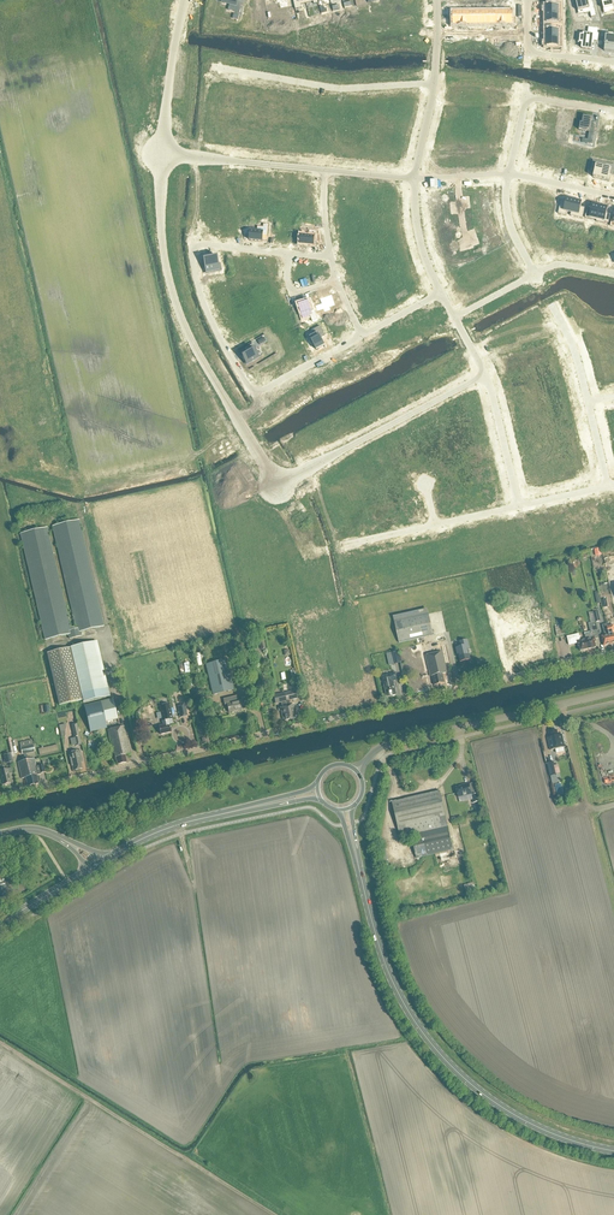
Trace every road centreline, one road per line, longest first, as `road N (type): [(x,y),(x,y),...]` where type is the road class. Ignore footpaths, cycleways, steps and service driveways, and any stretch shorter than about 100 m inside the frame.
road 1 (primary): [(613,1151),(517,1117),(443,1057),(391,979),(363,885)]
road 2 (residential): [(361,337),(249,390),(207,316),(190,245),(288,254)]
road 3 (unclassified): [(358,713),(0,797)]
road 4 (residential): [(276,486),(179,315),(164,259),(160,154)]
road 5 (track): [(0,1043),(274,1214)]
road 6 (unclassified): [(613,654),(358,713)]
road 7 (residential): [(613,693),(373,752)]
road 8 (residential): [(358,713),(276,486)]
road 9 (residential): [(434,85),(334,89),(212,68)]
road 10 (track): [(562,705),(613,905)]
road 11 (tertiary): [(226,405),(180,320),(159,213)]
road 12 (residential): [(322,462),(485,376)]
road 13 (residential): [(160,154),(184,0)]
road 14 (primary): [(240,810),(166,829),(102,862)]
road 15 (residential): [(519,508),(485,376)]

